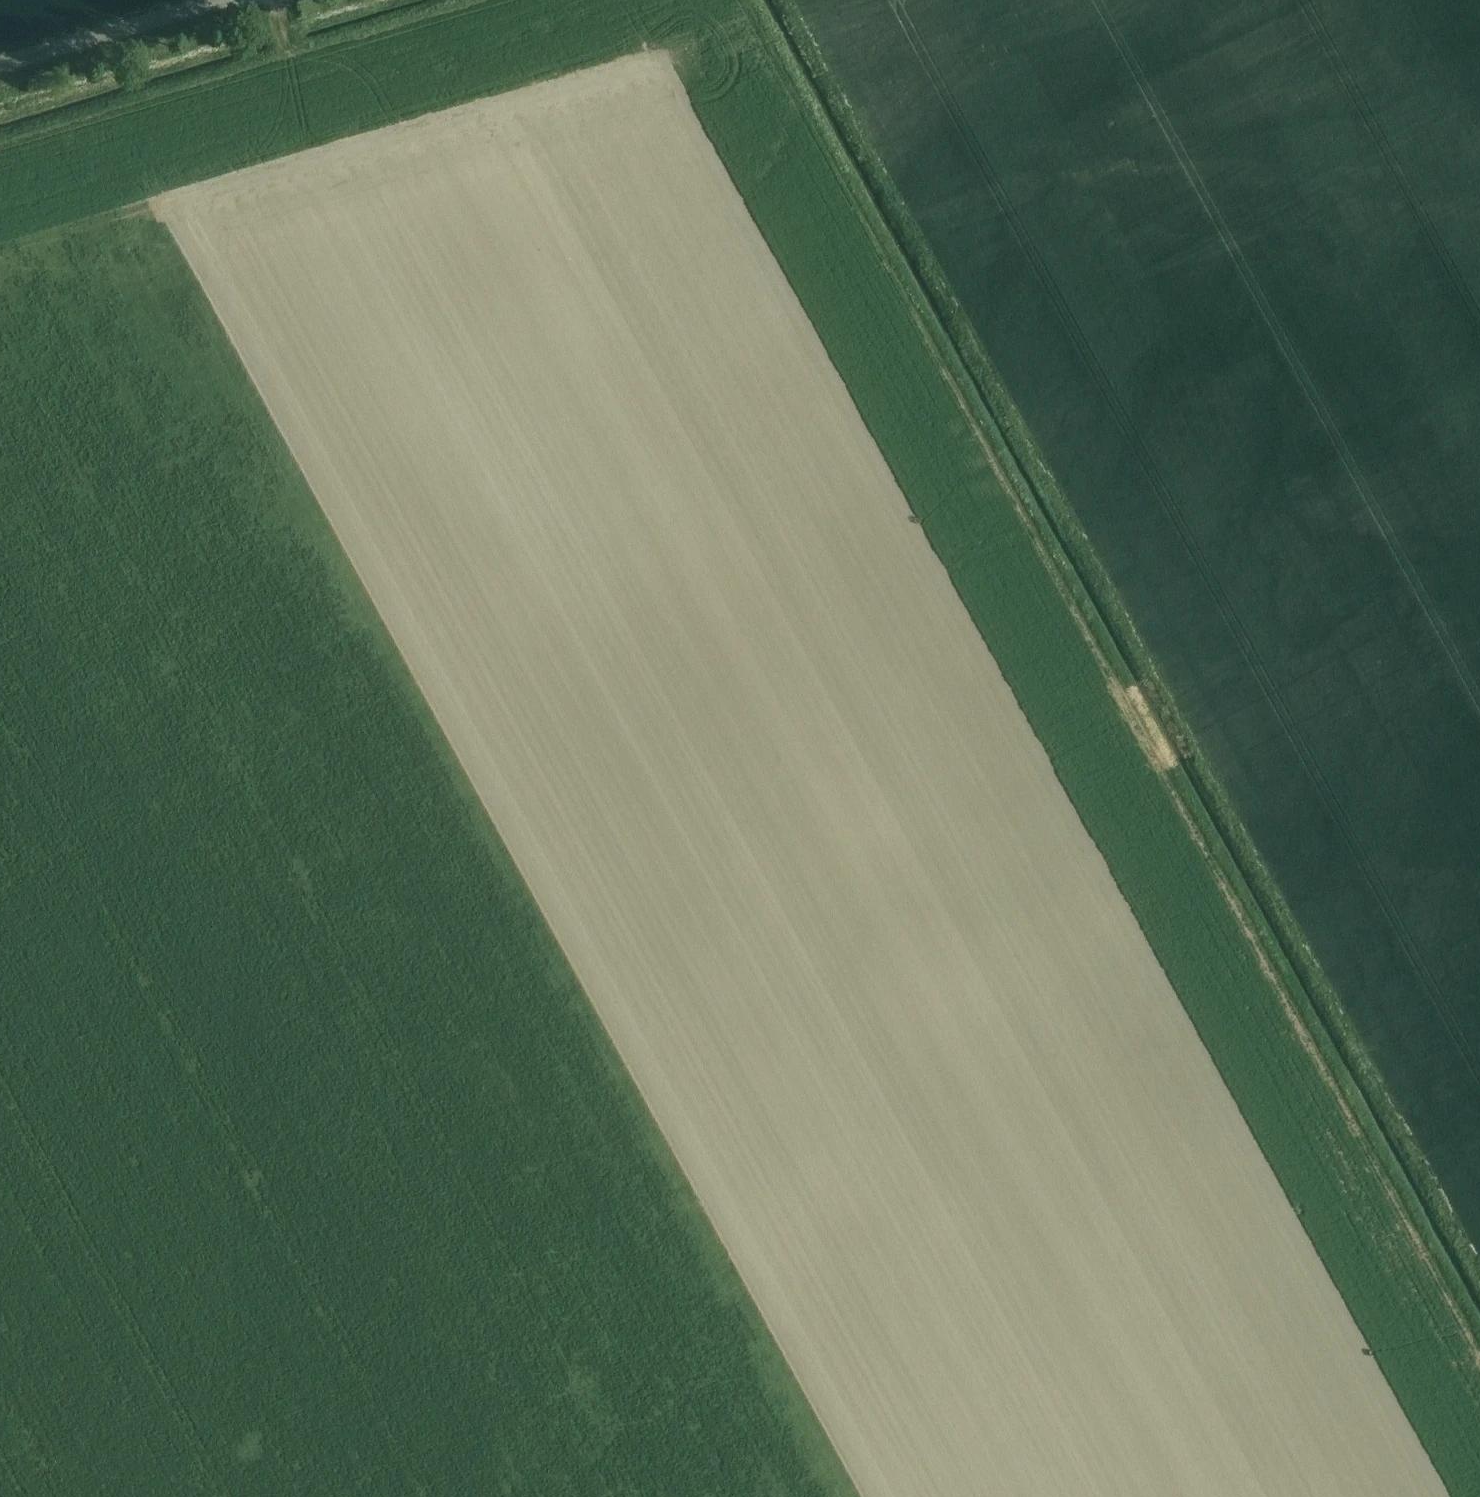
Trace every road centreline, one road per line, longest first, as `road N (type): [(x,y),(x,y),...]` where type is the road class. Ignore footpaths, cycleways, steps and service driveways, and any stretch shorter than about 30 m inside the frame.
road 1 (unclassified): [(0,65),(219,0)]

